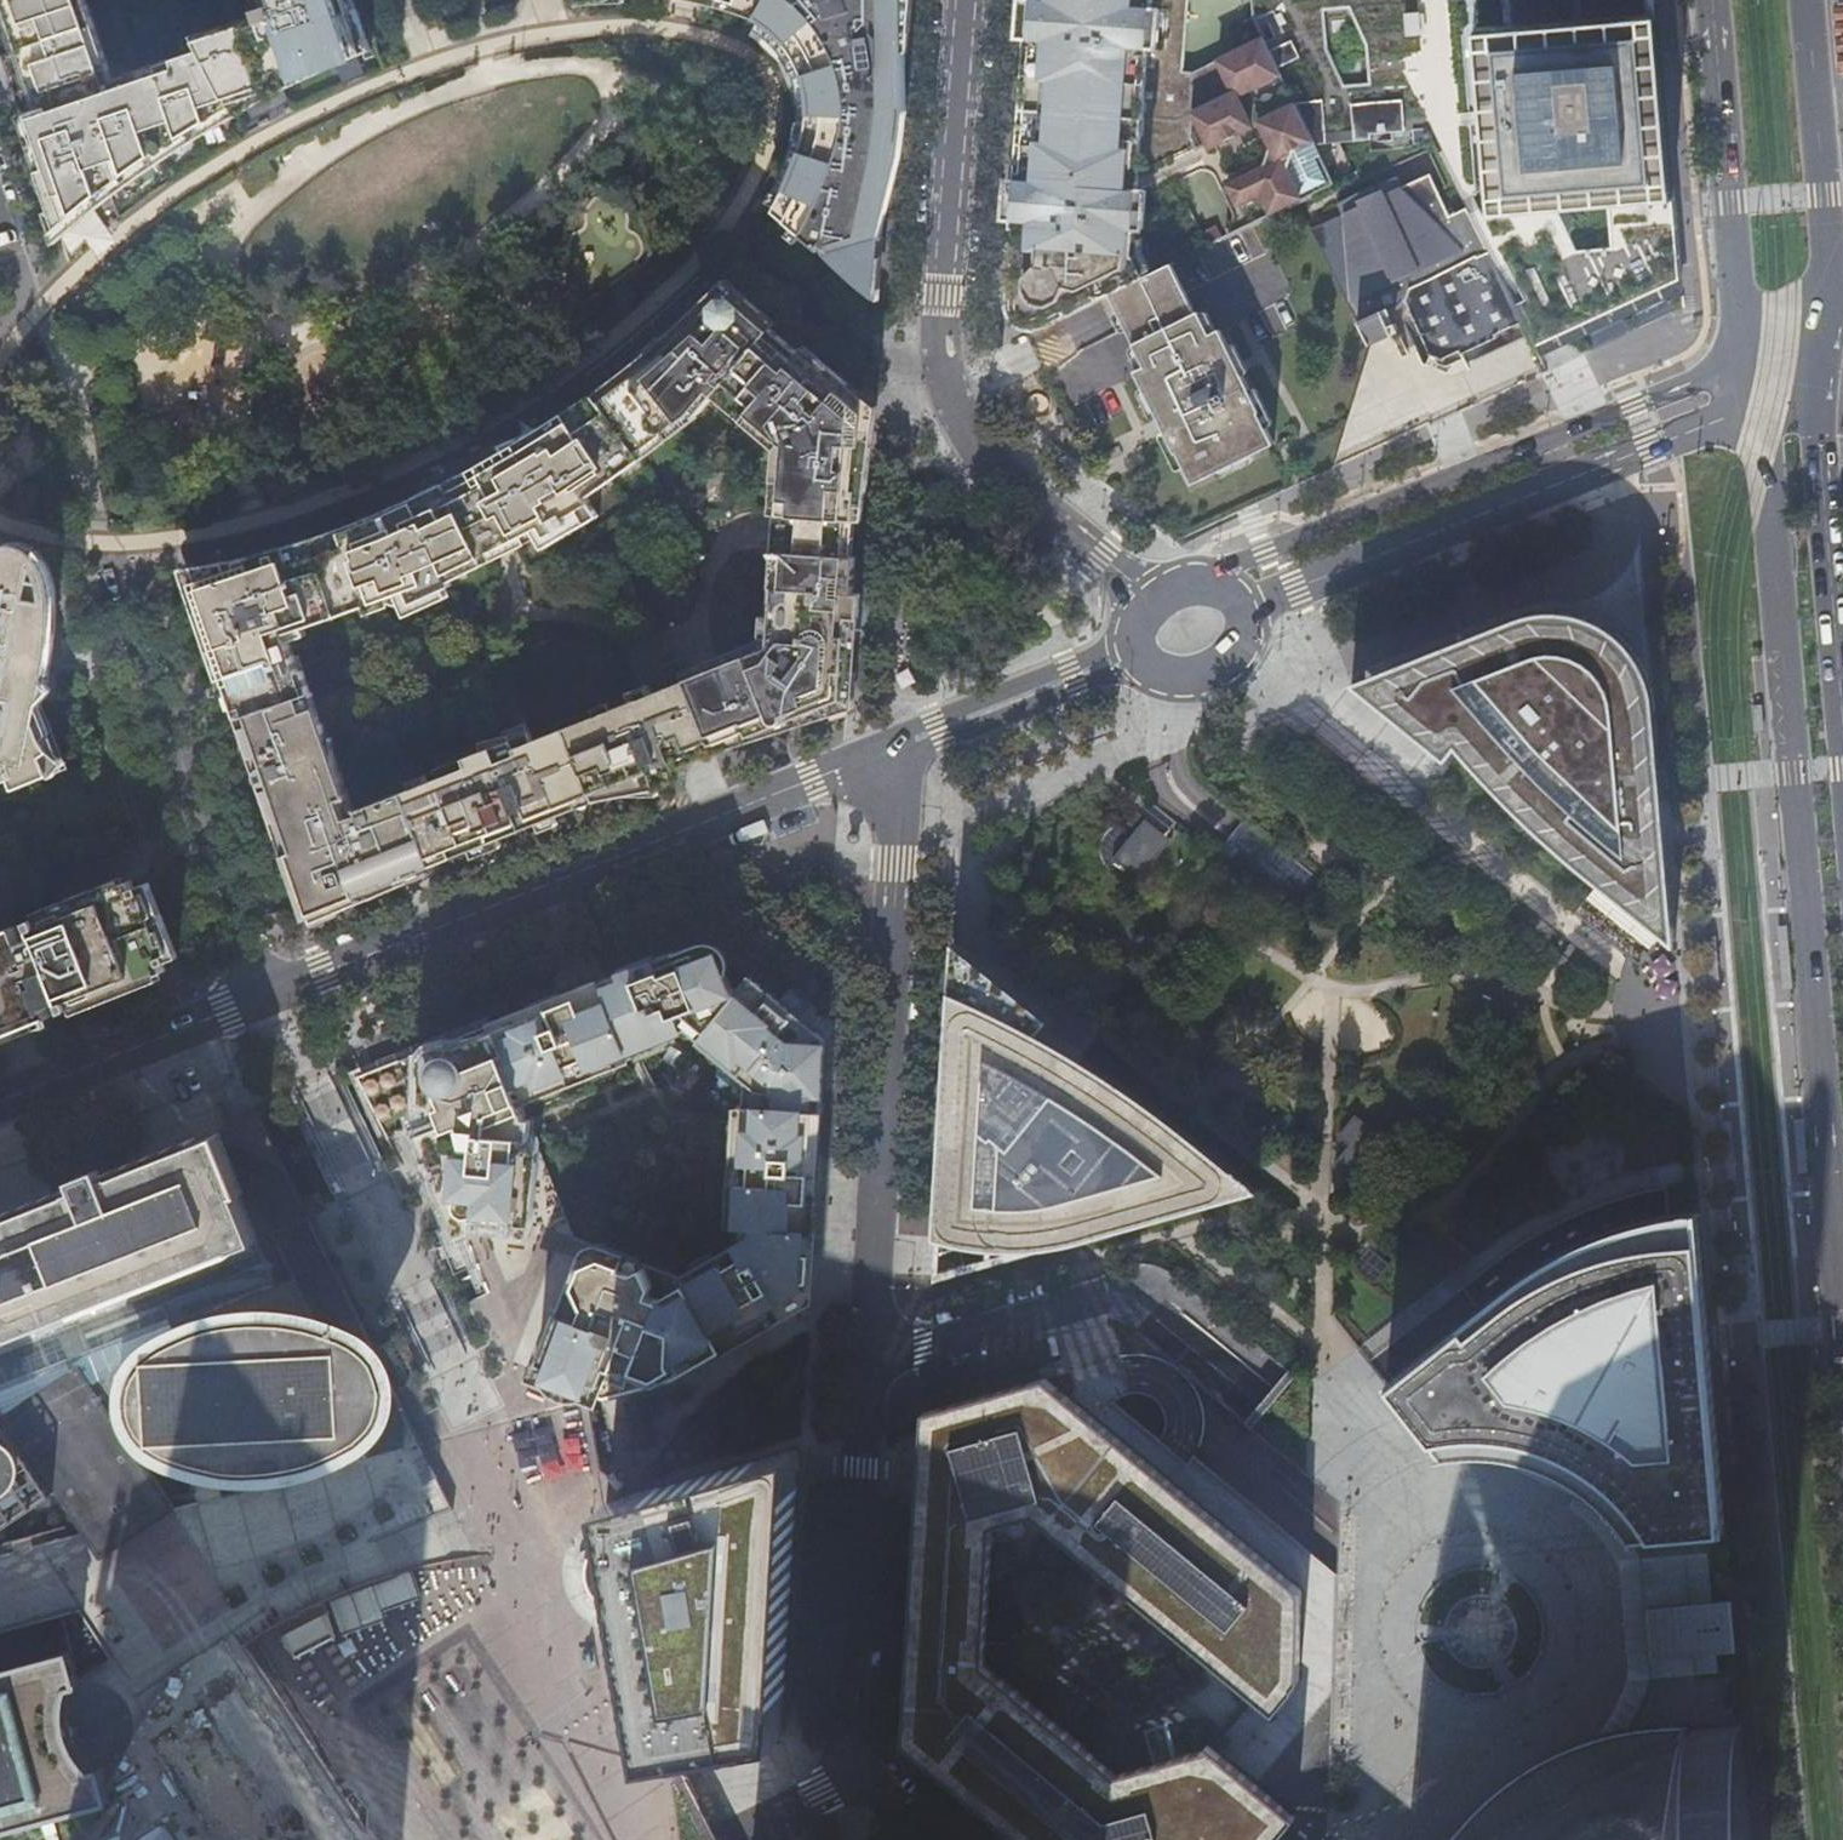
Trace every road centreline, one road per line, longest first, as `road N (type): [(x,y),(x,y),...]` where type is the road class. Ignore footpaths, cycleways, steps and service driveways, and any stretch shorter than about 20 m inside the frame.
road 1 (residential): [(935,1839),(867,1775),(850,1720),(903,868),(901,748)]
road 2 (primary): [(1737,360),(1765,470),(1831,1207)]
road 3 (residential): [(901,748),(264,1006)]
road 4 (residential): [(966,0),(940,339),(948,387),(984,460),(1143,592)]
road 5 (residential): [(1247,608),(1697,430),(1737,360)]
road 6 (residential): [(1737,360),(1266,552),(1227,581)]
road 7 (residential): [(264,1006),(117,564)]
road 8 (primary): [(1842,685),(1821,439),(1830,294)]
road 9 (primary): [(1710,0),(1737,360)]
road 10 (residential): [(1422,1570),(1458,1550),(1498,1550),(1534,1568),(1560,1611),(1560,1652),(1540,1687),(1506,1709),(1465,1712)]
road 11 (primary): [(1830,294),(1808,0)]
road 12 (residential): [(264,1006),(0,1113)]
road 13 (residential): [(1135,654),(901,748)]
road 14 (residential): [(1135,654),(1176,688),(1214,685),(1243,660),(1247,608)]
road 15 (residential): [(1465,1712),(1428,1696),(1400,1654),(1400,1604),(1422,1570)]
road 16 (residential): [(1465,1712),(1450,1758),(1384,1839)]
road 17 (primary): [(1831,1207),(1842,1345)]

